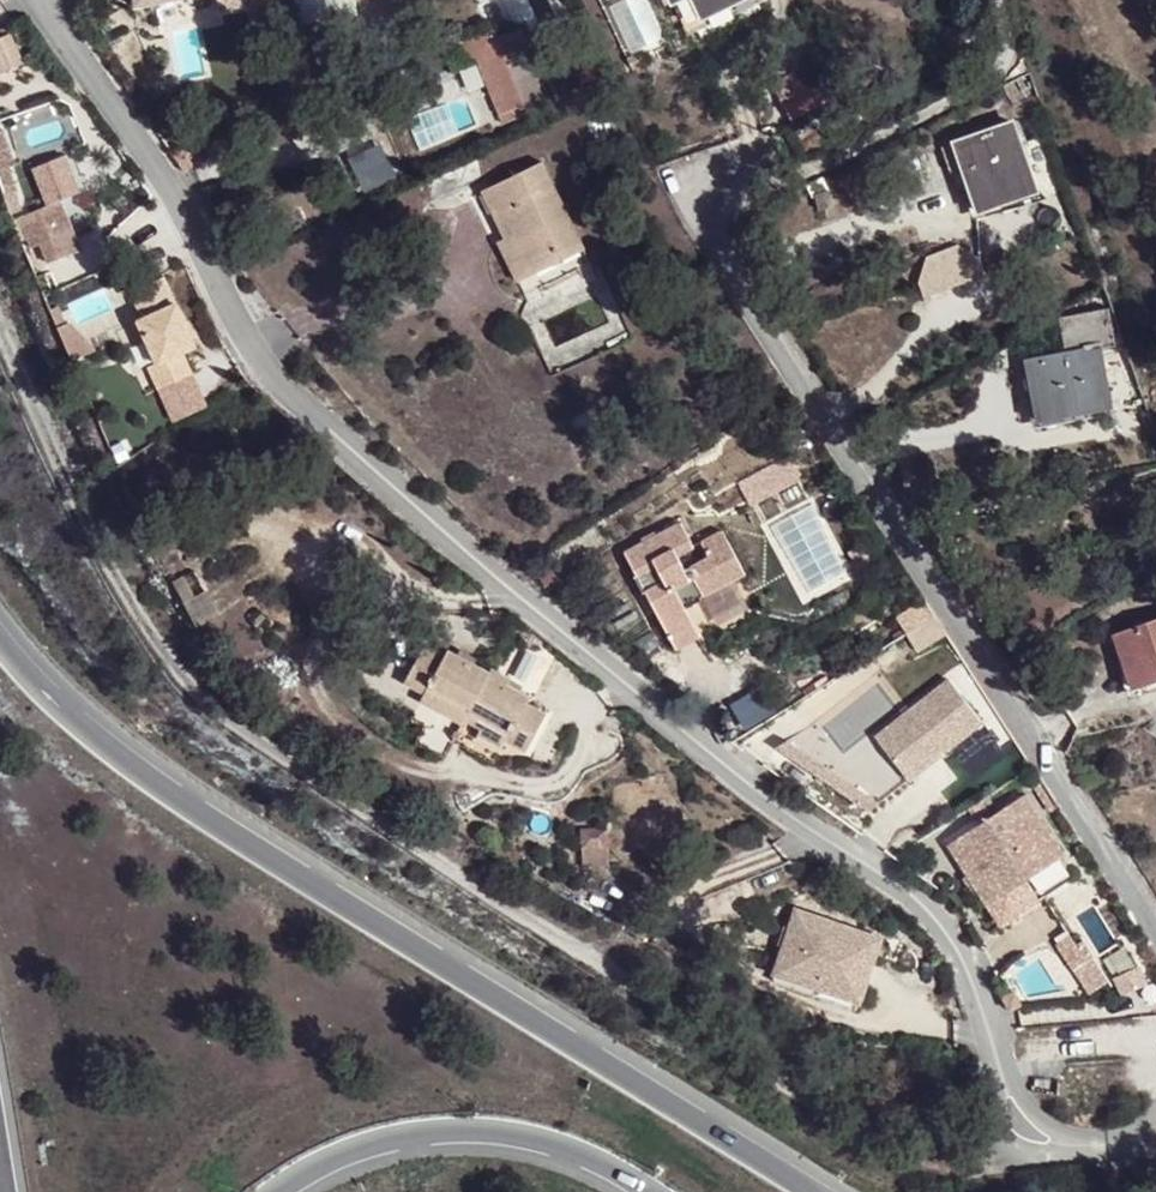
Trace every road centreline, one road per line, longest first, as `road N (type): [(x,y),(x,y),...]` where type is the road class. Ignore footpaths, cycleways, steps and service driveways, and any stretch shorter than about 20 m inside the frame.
road 1 (residential): [(36,0),(267,371),(338,442),(433,504),(552,622),(713,756),(927,900),(971,963),(1007,1117),(1029,1152),(1125,1140),(1155,1113)]
road 2 (track): [(1029,1152),(879,1137),(479,888),(176,674),(94,554),(0,321)]
road 3 (motorway): [(812,1191),(255,850),(98,742),(0,640)]
road 4 (residential): [(738,175),(701,206),(1155,929)]
road 5 (motorway): [(280,1191),(317,1166),(392,1135),(481,1130),(567,1144),(654,1191)]

